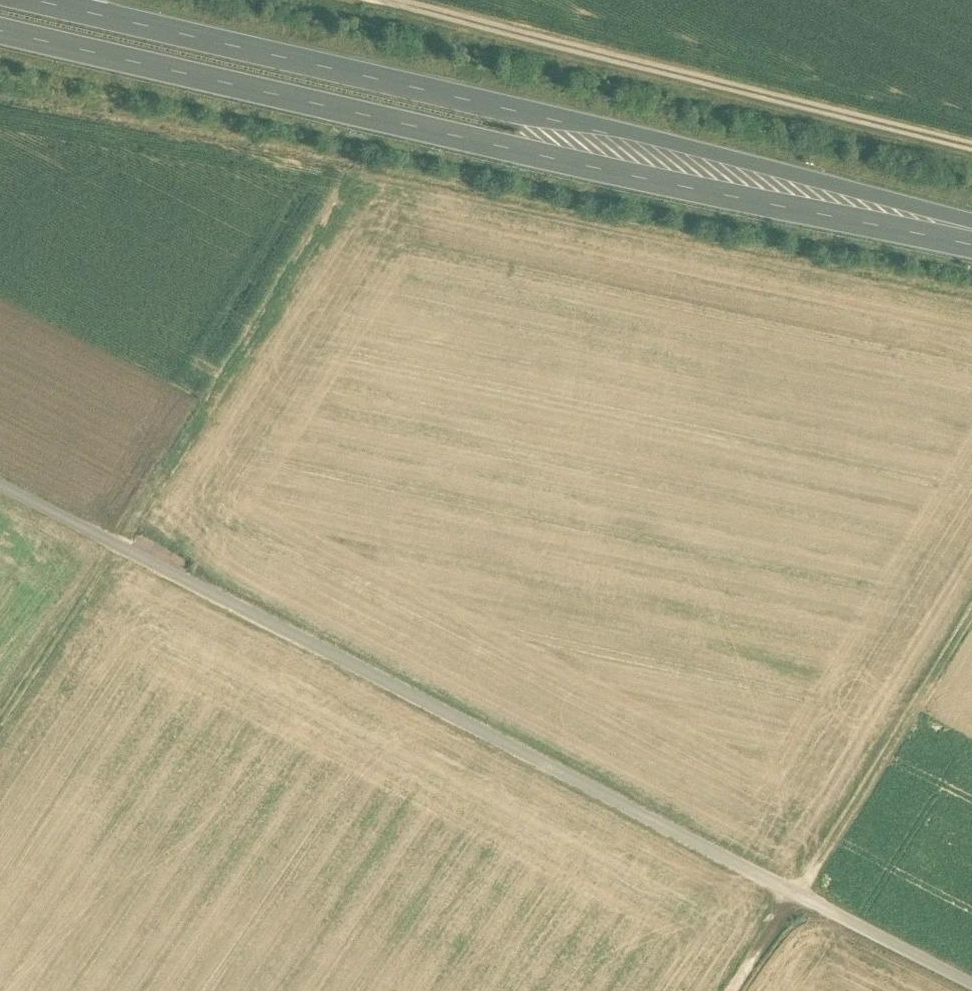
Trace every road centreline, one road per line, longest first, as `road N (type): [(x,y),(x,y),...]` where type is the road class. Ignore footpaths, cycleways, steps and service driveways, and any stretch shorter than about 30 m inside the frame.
road 1 (track): [(971,985),(0,487)]
road 2 (trunk): [(0,29),(600,168),(971,237)]
road 3 (trunk): [(971,236),(608,126),(43,0)]
road 4 (track): [(407,0),(971,148)]
road 5 (track): [(348,182),(116,545)]
road 6 (track): [(796,896),(971,614)]
road 7 (track): [(0,721),(116,545)]

